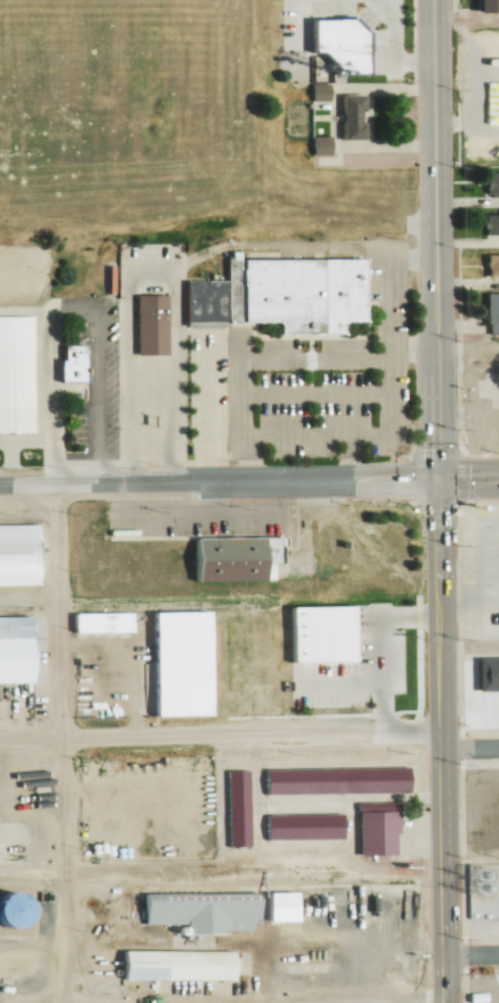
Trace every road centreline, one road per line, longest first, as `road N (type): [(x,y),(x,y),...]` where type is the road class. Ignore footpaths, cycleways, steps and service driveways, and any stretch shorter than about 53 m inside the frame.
road 1 (secondary): [(451,1002),(437,478)]
road 2 (residential): [(67,1002),(55,485)]
road 3 (secondary): [(437,478),(434,0)]
road 4 (residential): [(441,729),(0,737)]
road 5 (tertiary): [(437,478),(0,486)]

